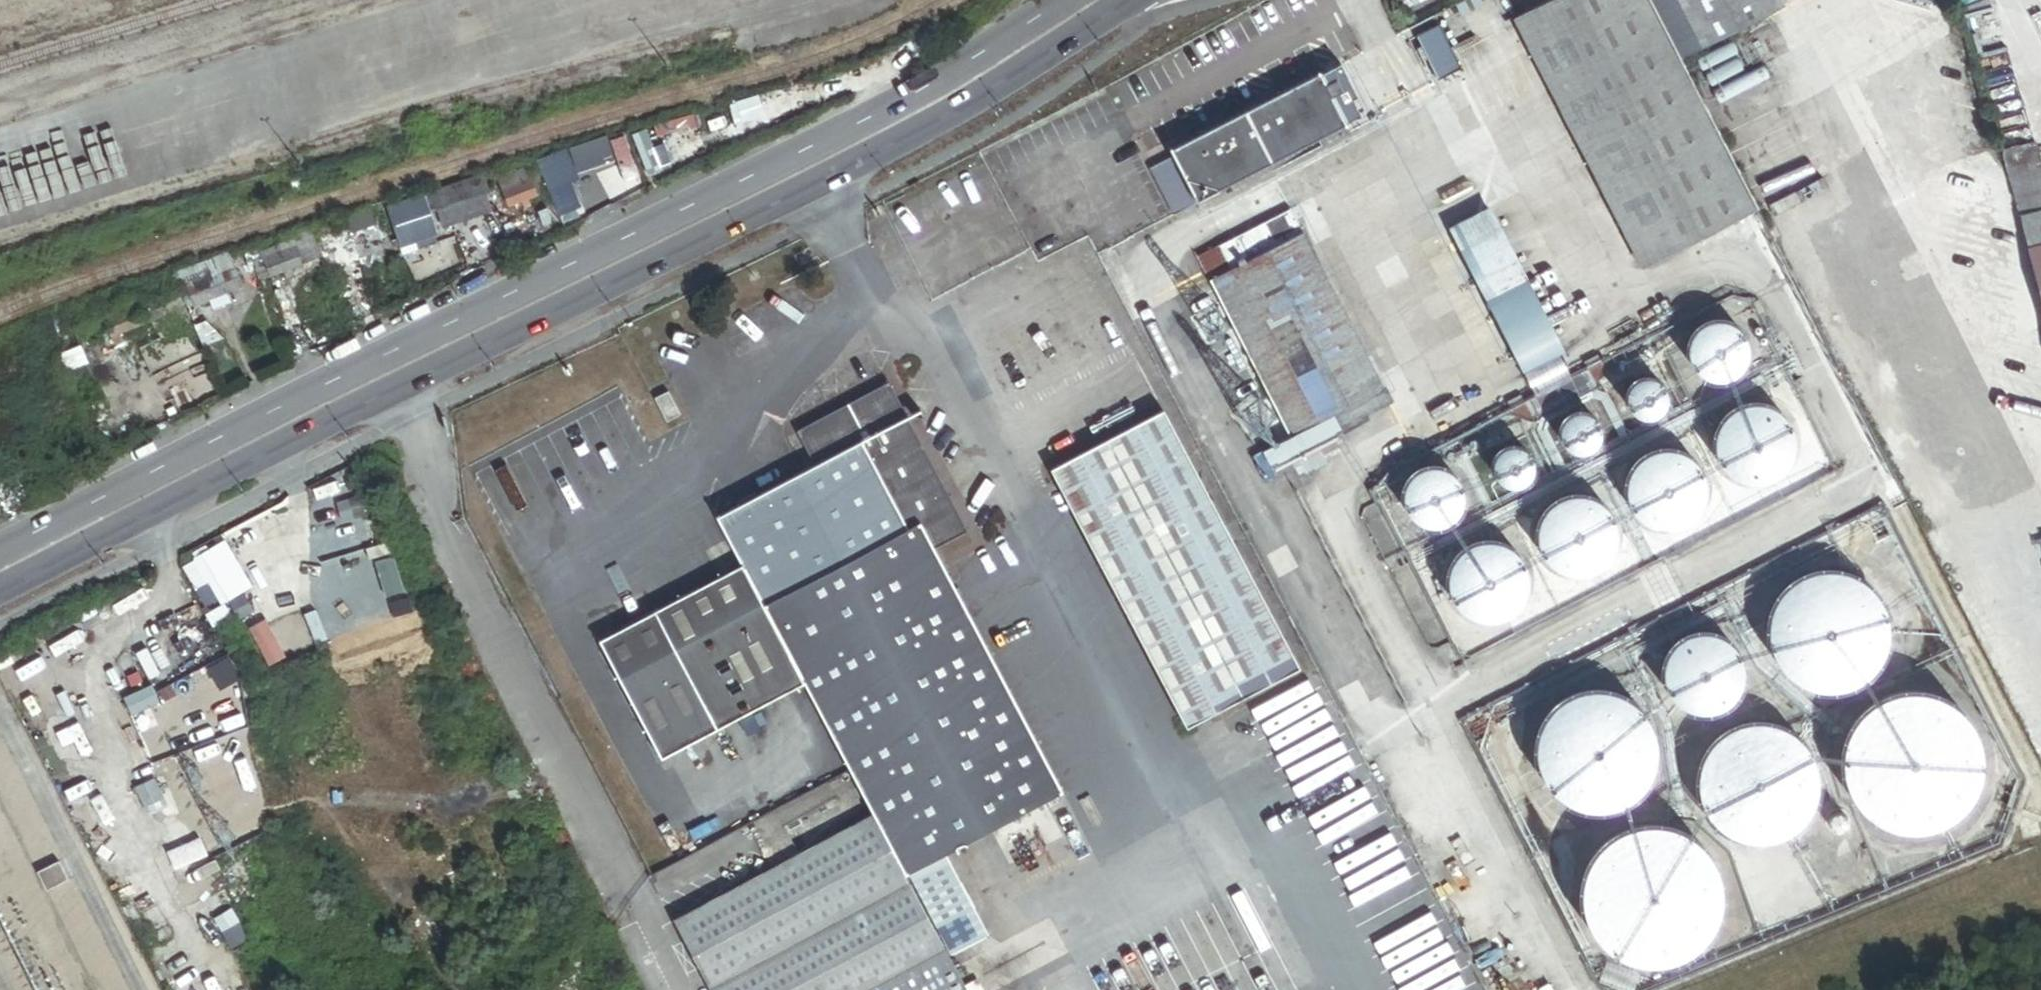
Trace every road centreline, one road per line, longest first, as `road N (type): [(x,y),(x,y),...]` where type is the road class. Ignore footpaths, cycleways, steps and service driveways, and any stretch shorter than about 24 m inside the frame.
road 1 (secondary): [(0,591),(819,186),(1017,77),(1131,0)]
road 2 (secondary): [(1070,0),(1000,46),(739,182),(0,552)]

